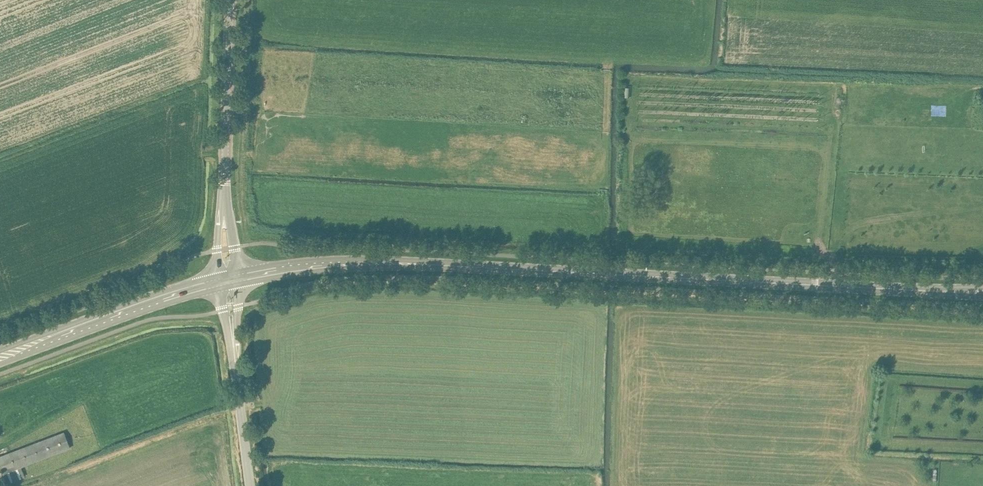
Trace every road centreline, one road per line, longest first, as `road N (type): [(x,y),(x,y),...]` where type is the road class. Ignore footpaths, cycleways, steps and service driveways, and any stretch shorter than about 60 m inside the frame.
road 1 (secondary): [(902,289),(456,266)]
road 2 (secondary): [(0,363),(220,288)]
road 3 (secondary): [(219,275),(0,350)]
road 4 (secondary): [(456,266),(358,258),(235,271)]
road 5 (secondary): [(236,285),(357,268),(456,266)]
road 6 (secondary): [(224,186),(231,0)]

